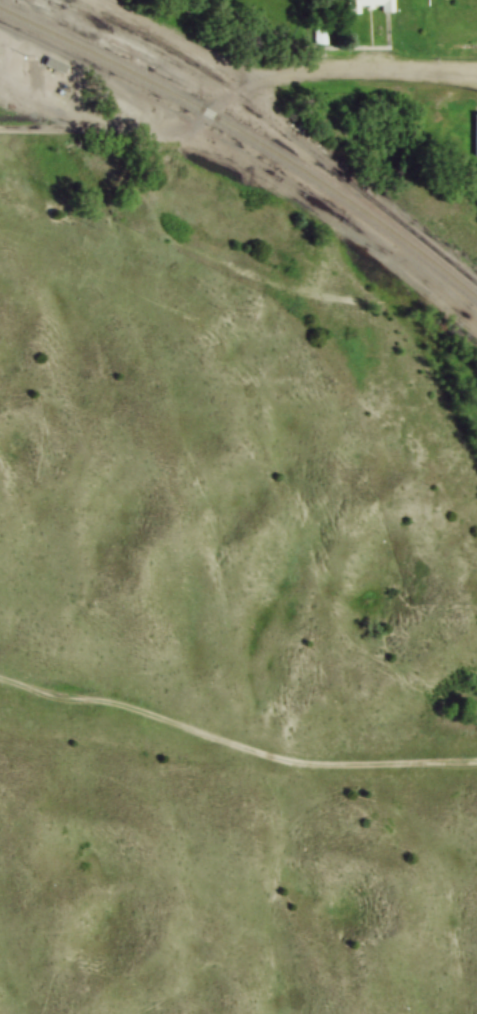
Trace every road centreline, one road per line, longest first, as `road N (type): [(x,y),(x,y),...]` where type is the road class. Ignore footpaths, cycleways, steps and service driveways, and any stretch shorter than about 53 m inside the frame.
road 1 (residential): [(476,75),(300,73),(268,78),(180,119),(0,131)]

